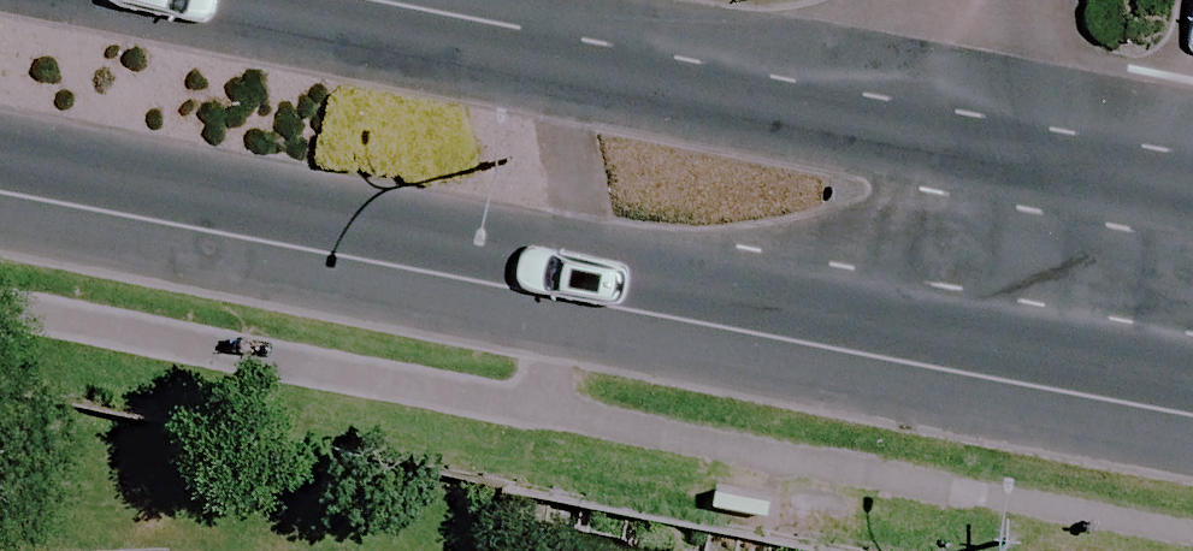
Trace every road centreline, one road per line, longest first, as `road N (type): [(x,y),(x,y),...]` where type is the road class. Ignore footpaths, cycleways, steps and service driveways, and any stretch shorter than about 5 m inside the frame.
road 1 (secondary): [(1093,364),(0,157)]
road 2 (secondary): [(138,0),(1127,192)]
road 3 (tertiary): [(1127,192),(986,33),(994,0)]
road 4 (tertiary): [(1093,364),(1127,192)]

